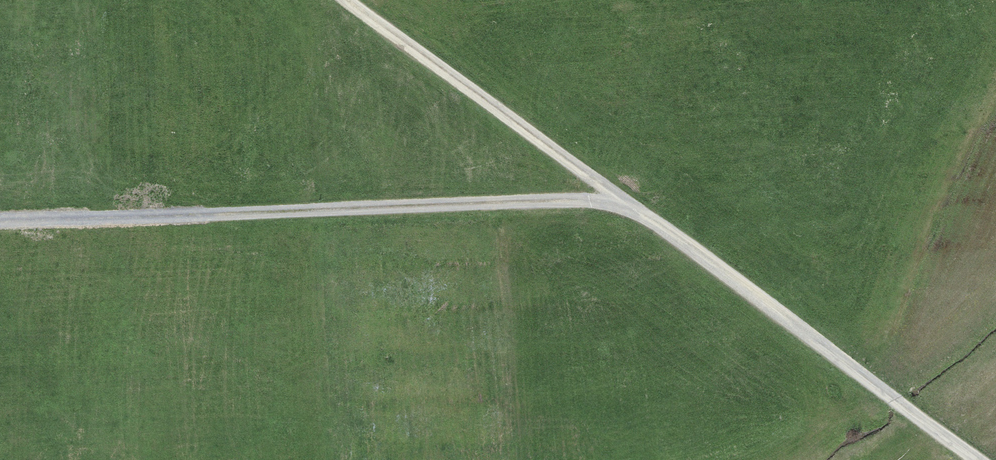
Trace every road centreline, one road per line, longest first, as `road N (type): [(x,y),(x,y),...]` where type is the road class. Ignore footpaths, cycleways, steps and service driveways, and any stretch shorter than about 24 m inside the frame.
road 1 (track): [(979,459),(347,0)]
road 2 (track): [(0,227),(620,198)]

